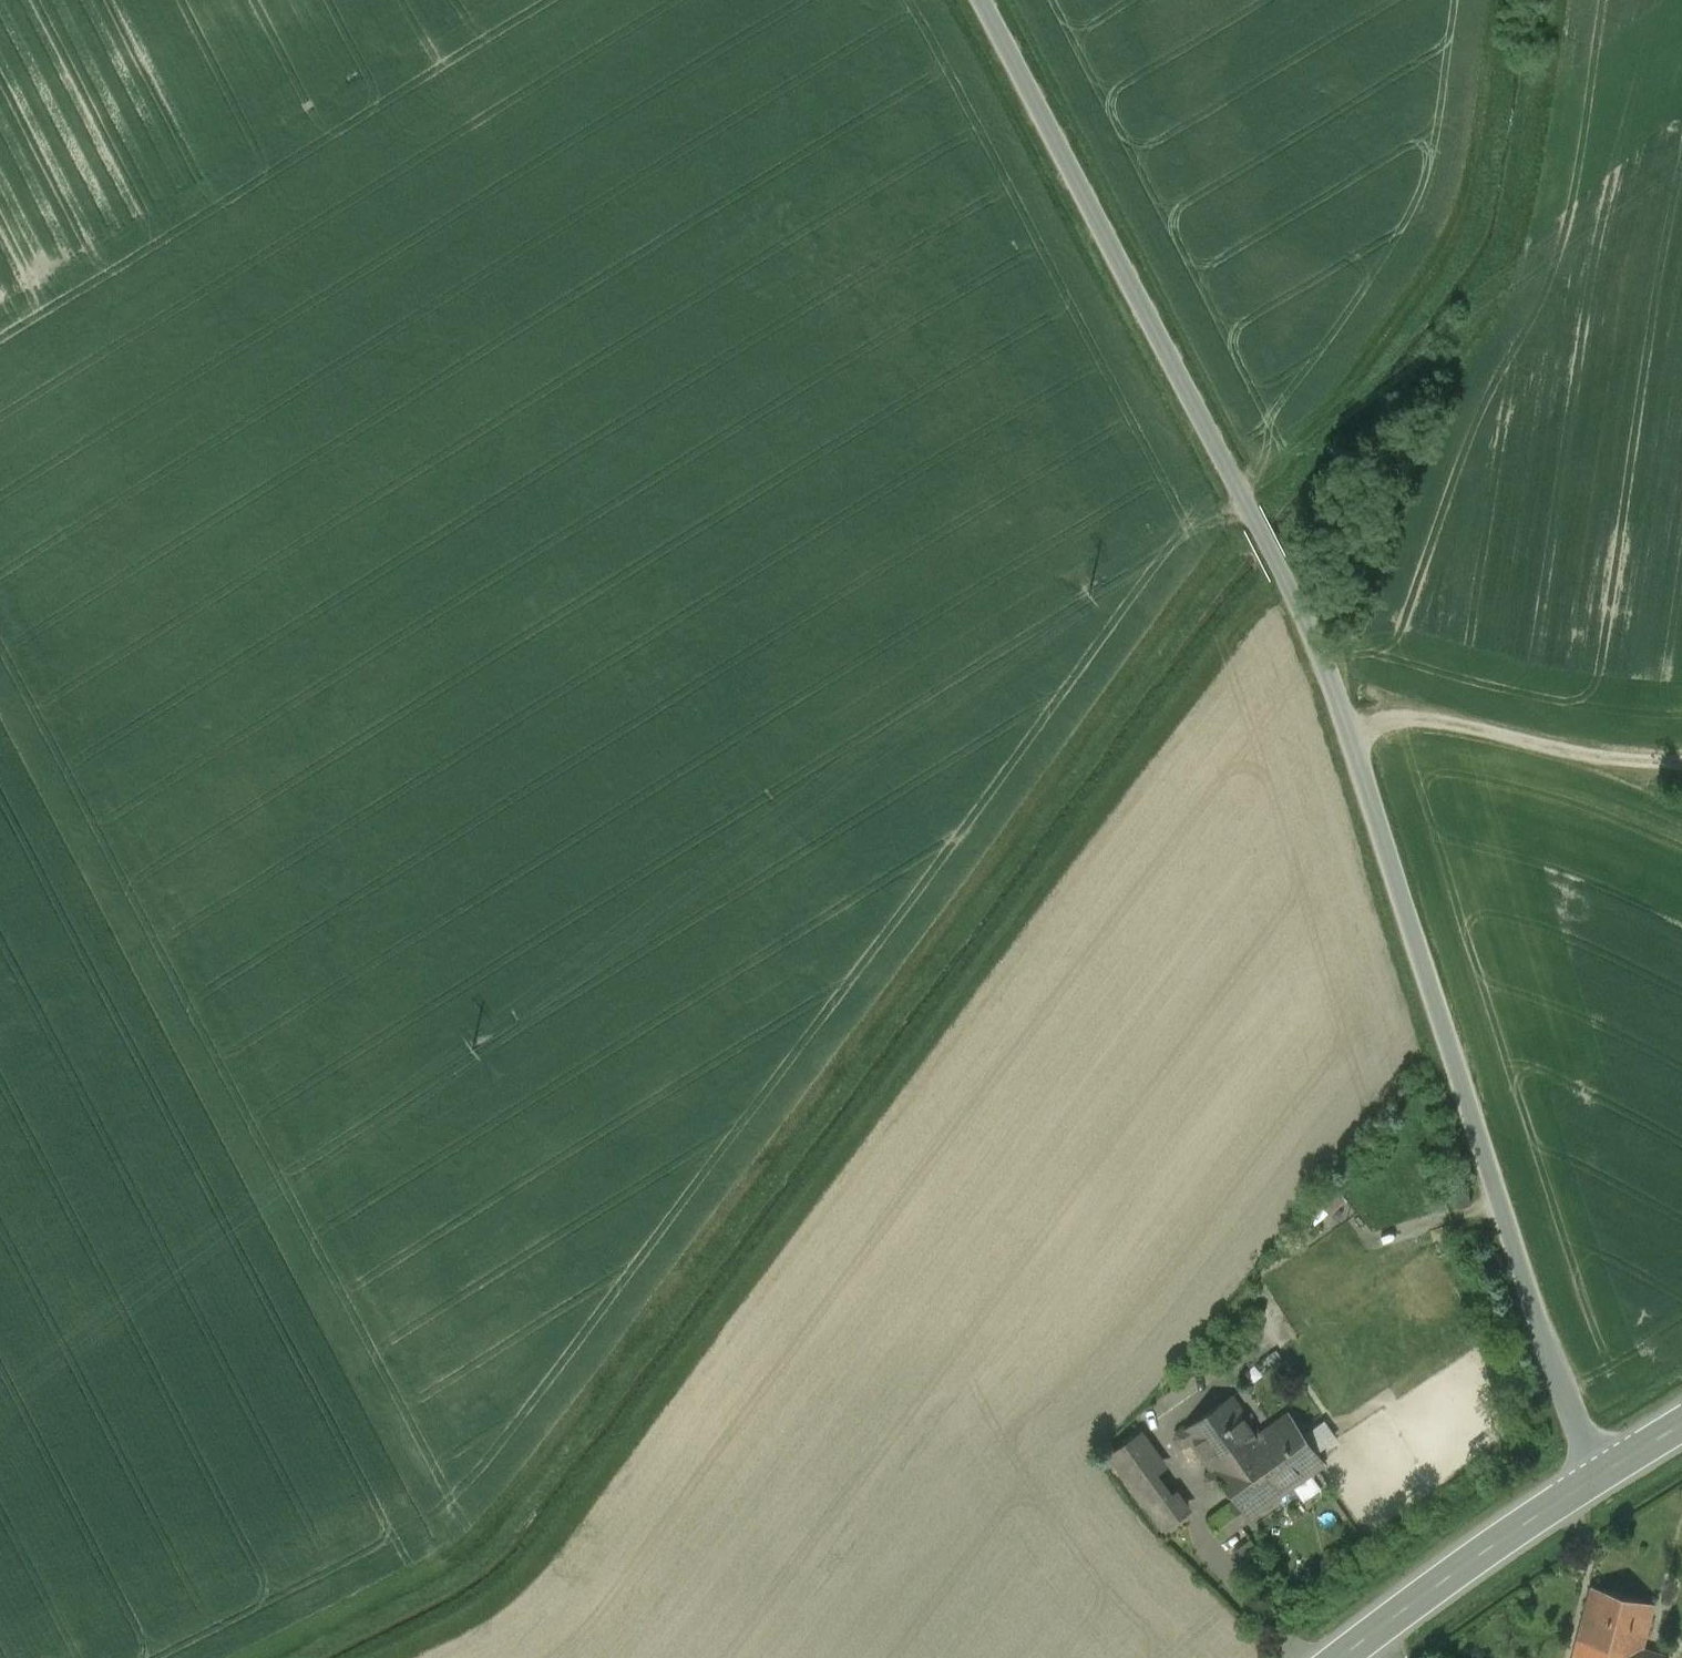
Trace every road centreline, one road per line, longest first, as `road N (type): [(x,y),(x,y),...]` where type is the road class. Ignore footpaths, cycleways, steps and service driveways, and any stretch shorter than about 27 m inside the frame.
road 1 (unclassified): [(977,0),(1329,673),(1594,1476)]
road 2 (secondary): [(1343,1657),(1594,1476)]

